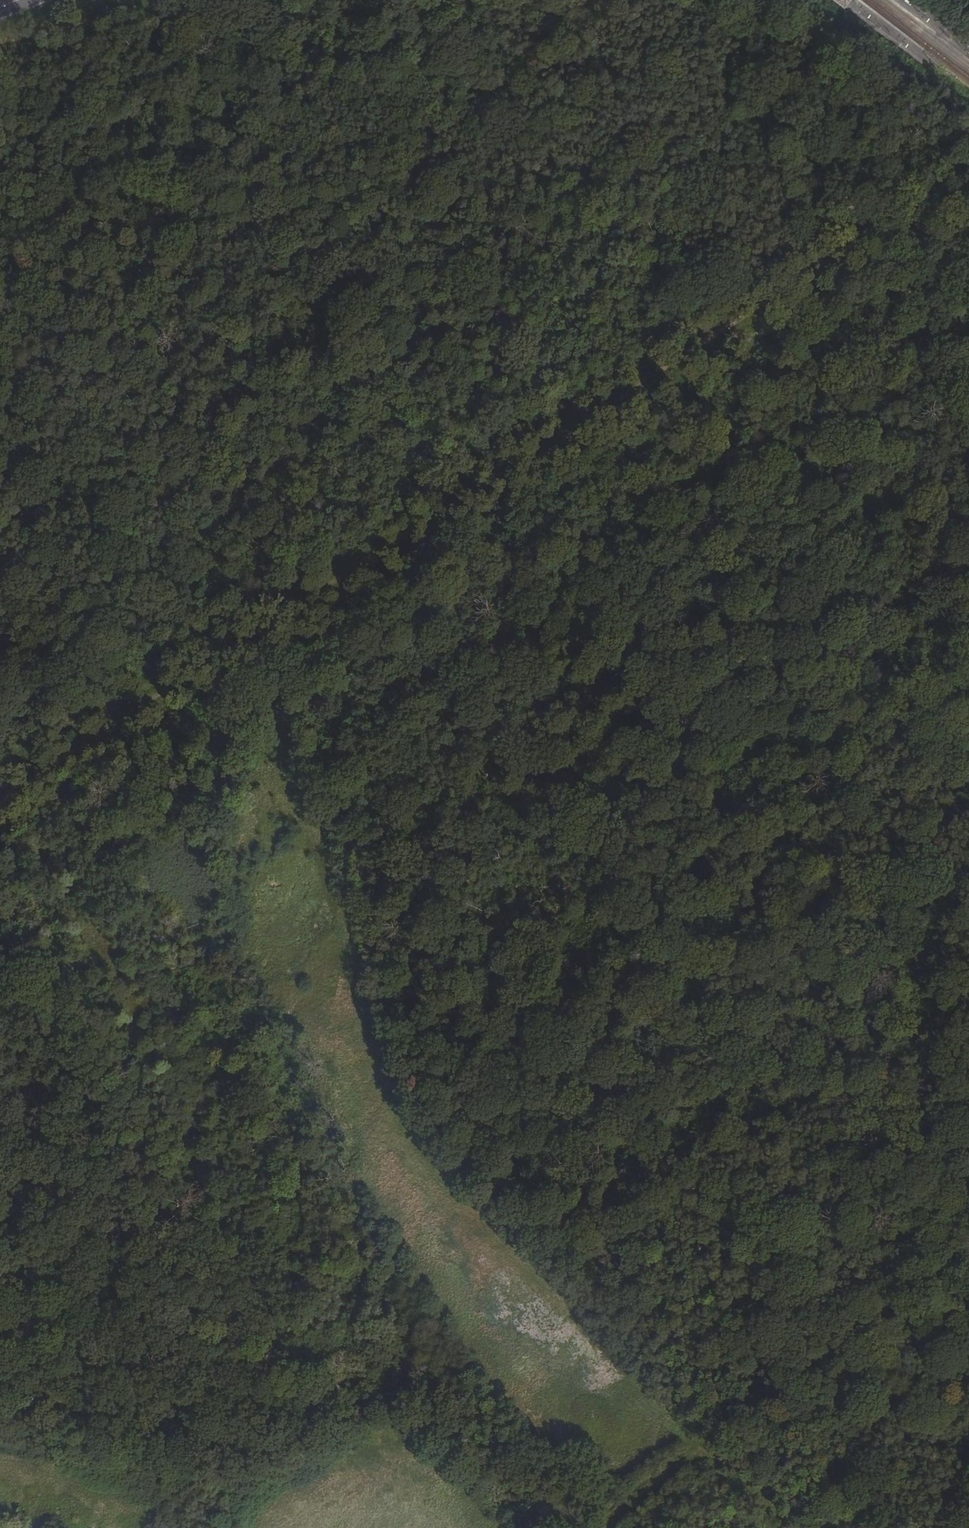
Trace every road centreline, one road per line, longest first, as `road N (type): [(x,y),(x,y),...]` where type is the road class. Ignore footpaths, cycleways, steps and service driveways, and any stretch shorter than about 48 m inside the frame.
road 1 (track): [(968,169),(0,801)]
road 2 (track): [(968,1249),(614,1527)]

